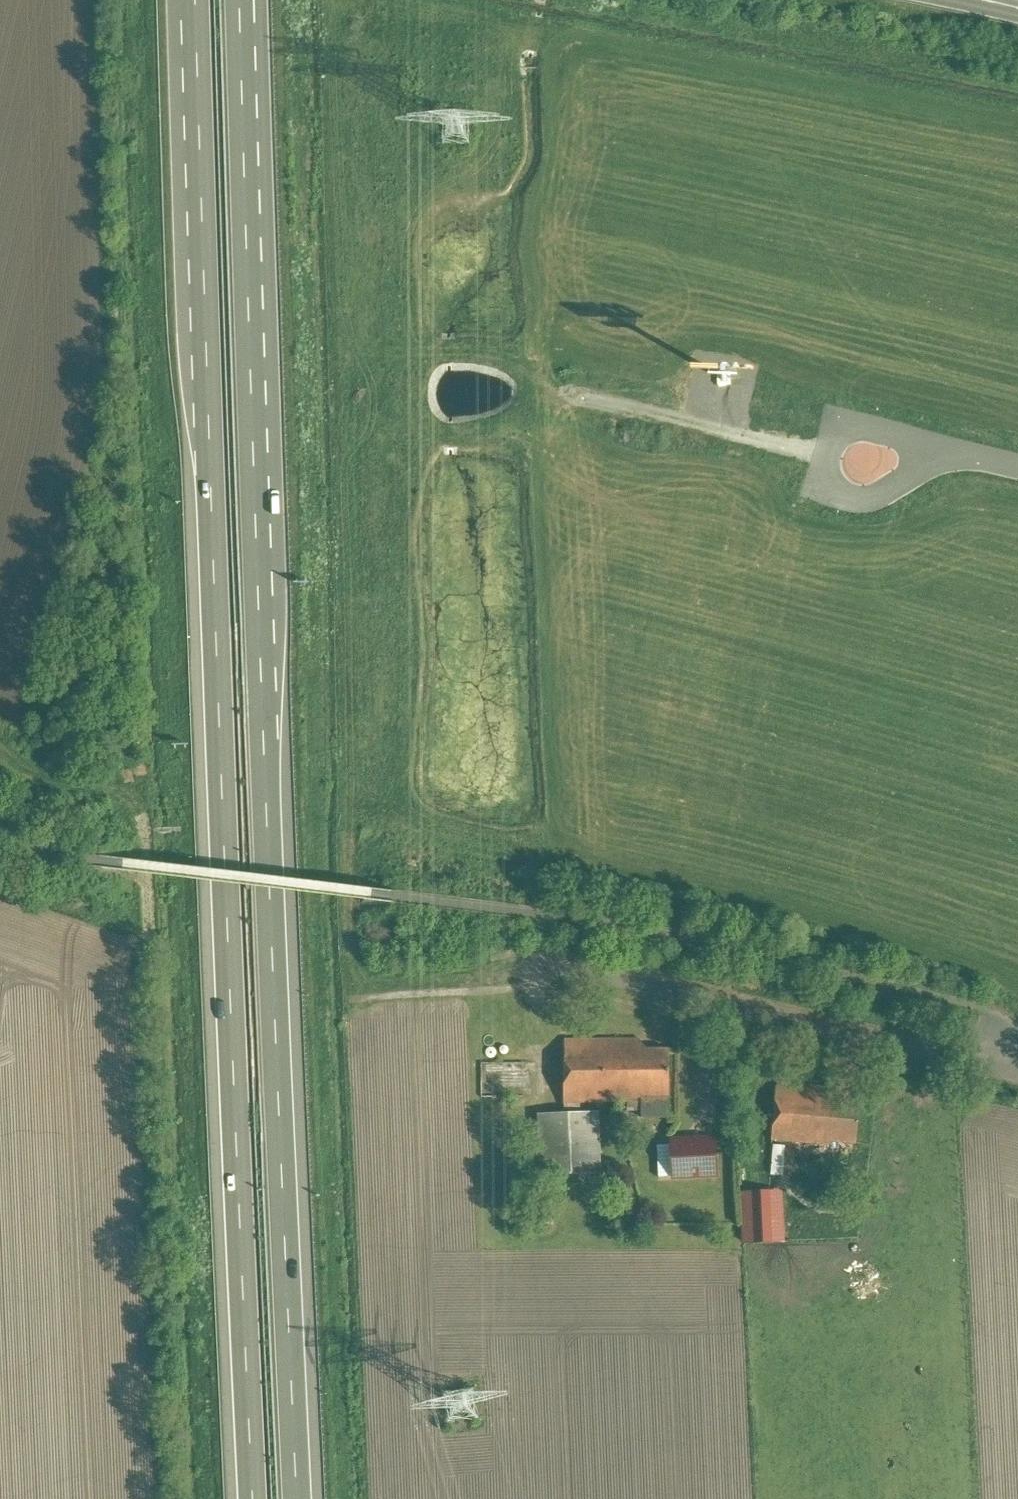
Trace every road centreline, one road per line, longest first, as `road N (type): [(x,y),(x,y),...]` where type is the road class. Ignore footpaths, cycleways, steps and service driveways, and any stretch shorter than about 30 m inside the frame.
road 1 (motorway): [(196,0),(254,1498)]
road 2 (motorway): [(298,1498),(241,0)]
road 3 (unclassified): [(1017,1057),(567,959),(535,967)]
road 4 (unclassified): [(1017,474),(946,458),(874,470)]

